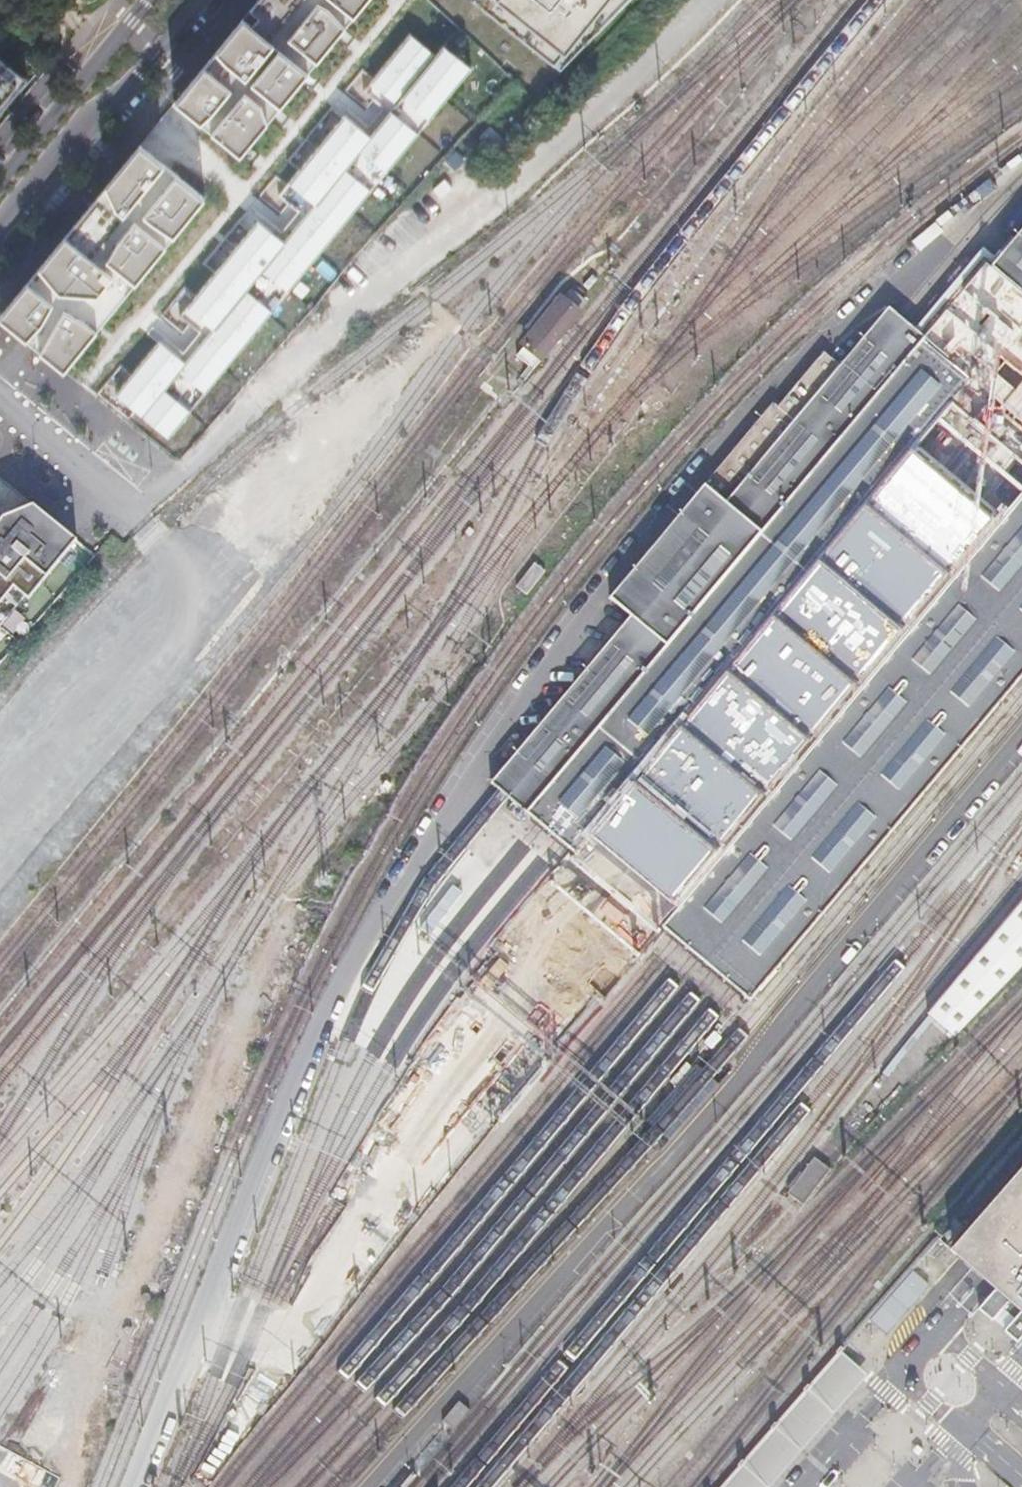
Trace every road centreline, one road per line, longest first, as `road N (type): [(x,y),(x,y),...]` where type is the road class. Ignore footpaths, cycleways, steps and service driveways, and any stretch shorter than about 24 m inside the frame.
road 1 (tertiary): [(0,244),(205,0)]
road 2 (tertiary): [(149,0),(0,178)]

